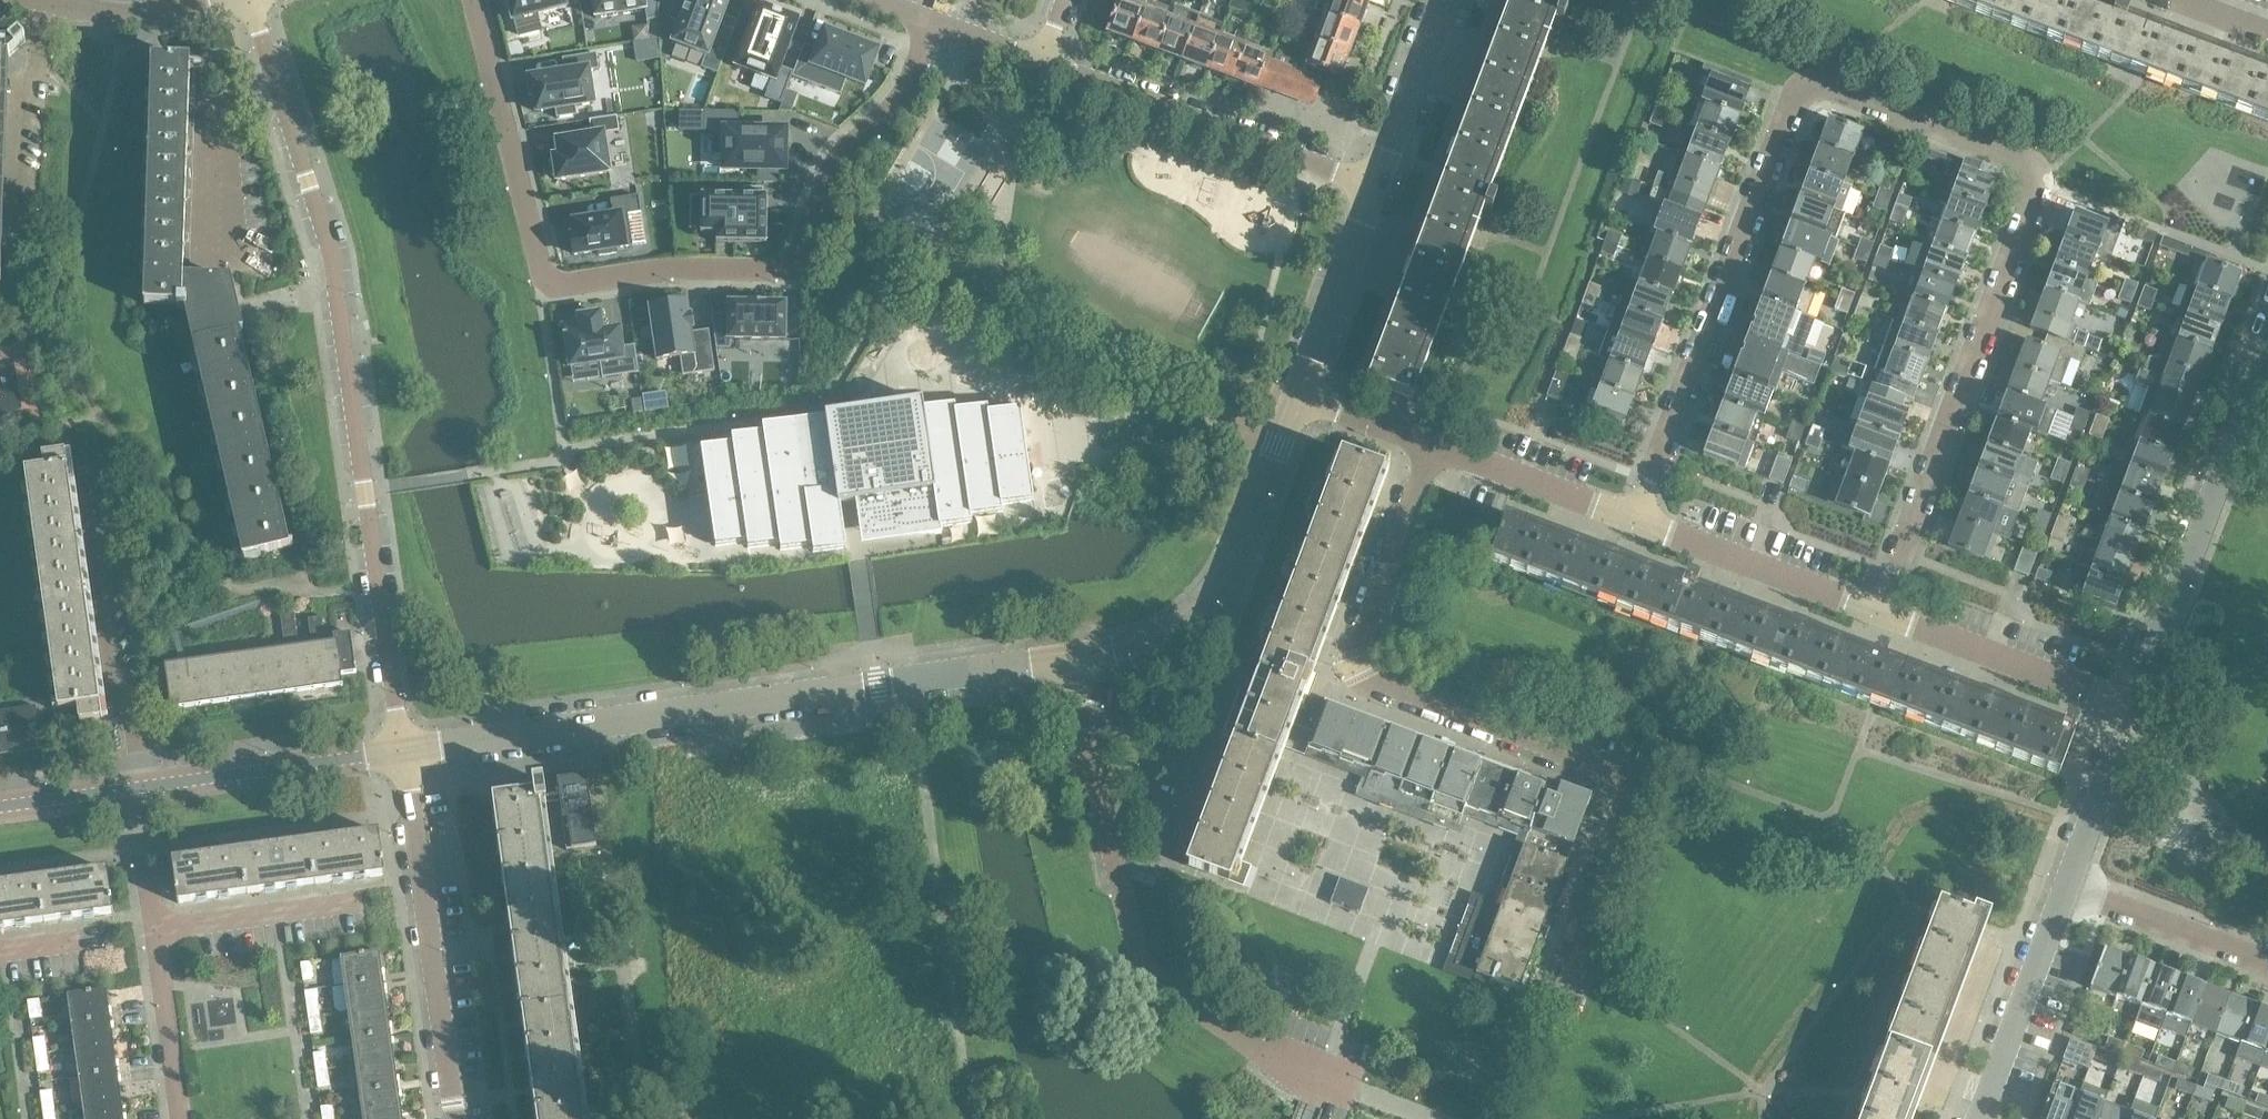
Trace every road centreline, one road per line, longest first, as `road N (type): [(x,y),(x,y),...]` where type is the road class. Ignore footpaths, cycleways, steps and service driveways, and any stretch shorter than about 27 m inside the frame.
road 1 (residential): [(482,0),(541,268),(562,286),(675,269),(788,268),(823,184),(913,71),(931,16)]
road 2 (residential): [(1535,1001),(1625,774),(1361,675),(1356,651),(1433,445)]
road 3 (residential): [(400,751),(327,240),(243,0)]
road 4 (residential): [(1883,622),(2041,182),(2032,162),(1805,80)]
road 5 (unclassified): [(990,673),(400,751)]
road 6 (unclassified): [(1355,1092),(1258,1052),(1153,976),(1141,958),(1075,661)]
road 7 (residential): [(1629,531),(1805,80)]
road 8 (residential): [(2129,713),(2267,345)]
road 9 (residential): [(453,1118),(400,751)]
road 10 (unclassified): [(1075,661),(1162,633),(1228,568),(1298,400)]
road 11 (residential): [(1040,55),(1378,179)]
road 12 (residential): [(136,790),(85,476)]
road 13 (residential): [(7,288),(35,0)]
road 14 (residential): [(1883,622),(1629,531)]
road 15 (unclassified): [(400,751),(136,790)]
road 16 (residential): [(2129,713),(1883,622)]
road 17 (residential): [(1982,1118),(2071,890)]
road 18 (unclassified): [(1298,400),(1378,179)]
road 19 (residential): [(1629,531),(1433,445)]
road 20 (residential): [(2267,963),(2071,890)]
road 21 (residential): [(183,1118),(155,925)]
road 22 (unclassified): [(1378,179),(1446,0)]
road 23 (residential): [(155,925),(343,899)]
road 24 (residential): [(2071,890),(2129,713)]
road 25 (residential): [(220,0),(125,17),(51,0)]
road 26 (residential): [(1433,445),(1298,400)]
road 27 (unclassified): [(136,790),(0,809)]
road 28 (residential): [(155,925),(136,790)]

